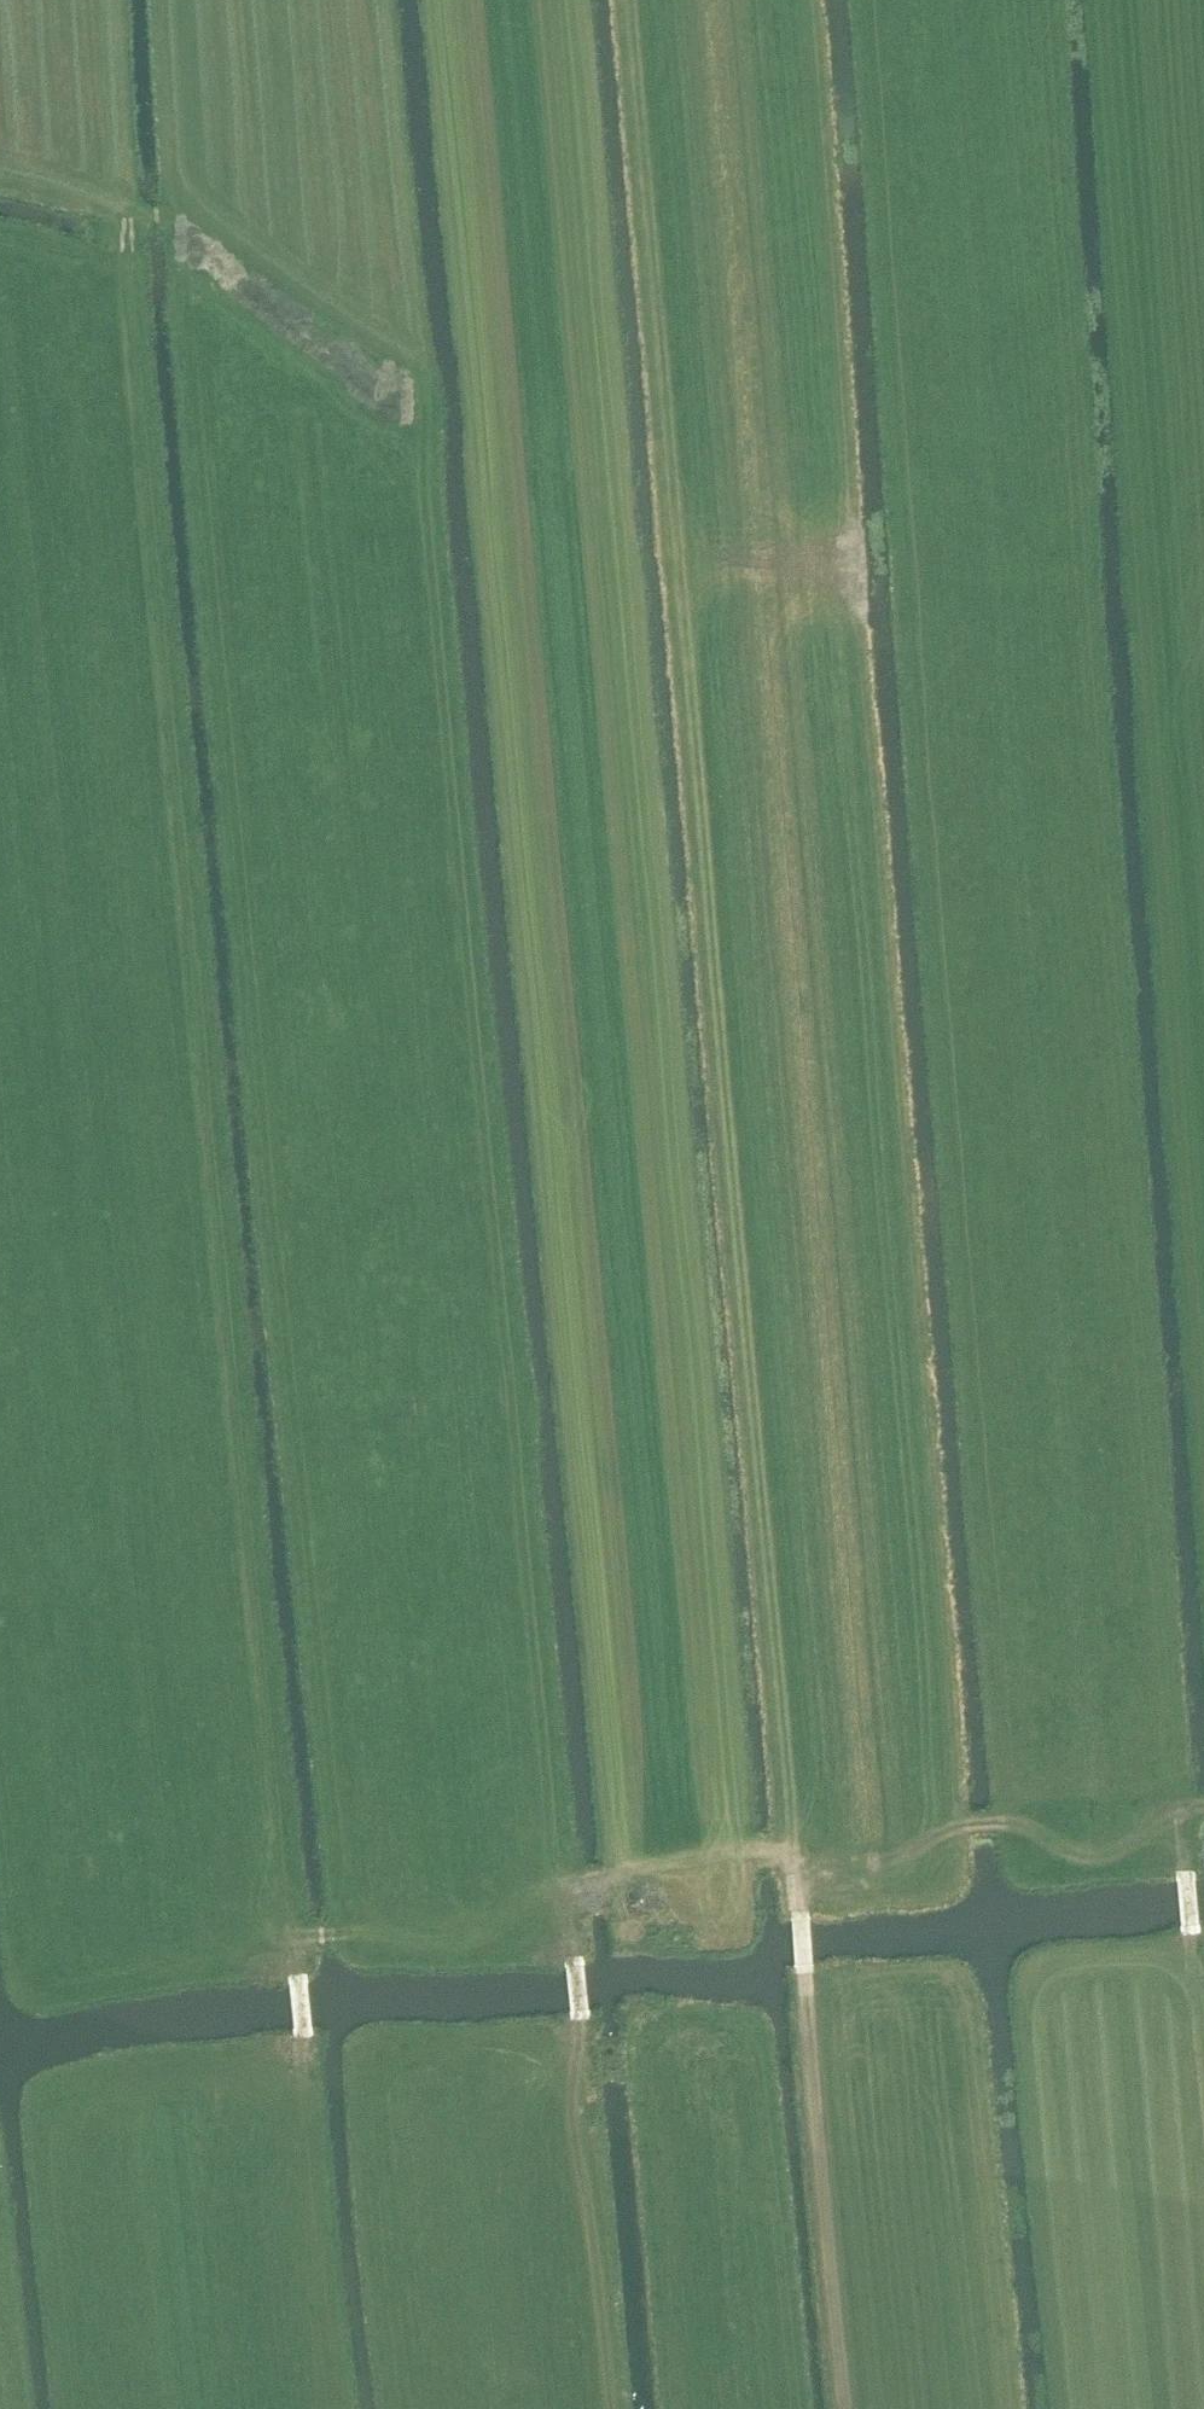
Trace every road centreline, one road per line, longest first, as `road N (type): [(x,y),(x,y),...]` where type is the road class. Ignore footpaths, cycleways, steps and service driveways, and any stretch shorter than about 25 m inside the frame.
road 1 (track): [(855,2408),(804,1988)]

